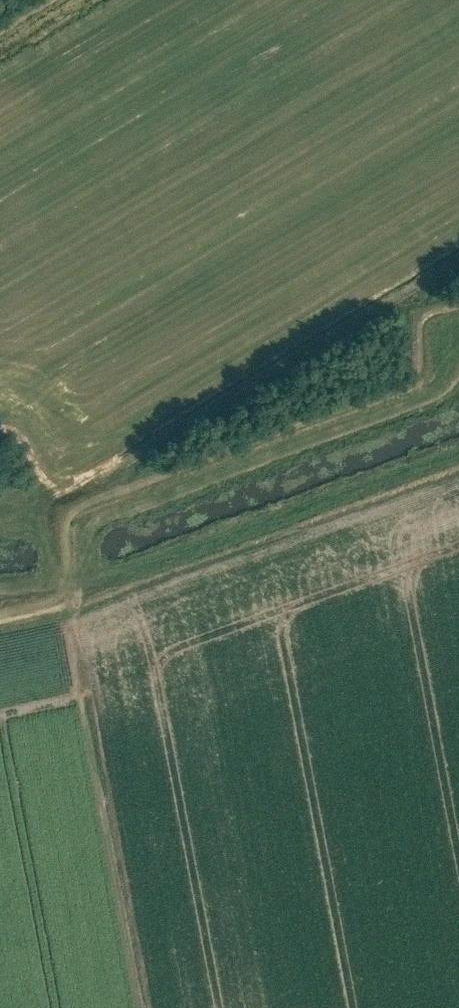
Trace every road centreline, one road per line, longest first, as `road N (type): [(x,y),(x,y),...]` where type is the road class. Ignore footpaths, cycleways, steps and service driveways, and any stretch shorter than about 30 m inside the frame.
road 1 (track): [(130,0),(0,78)]

